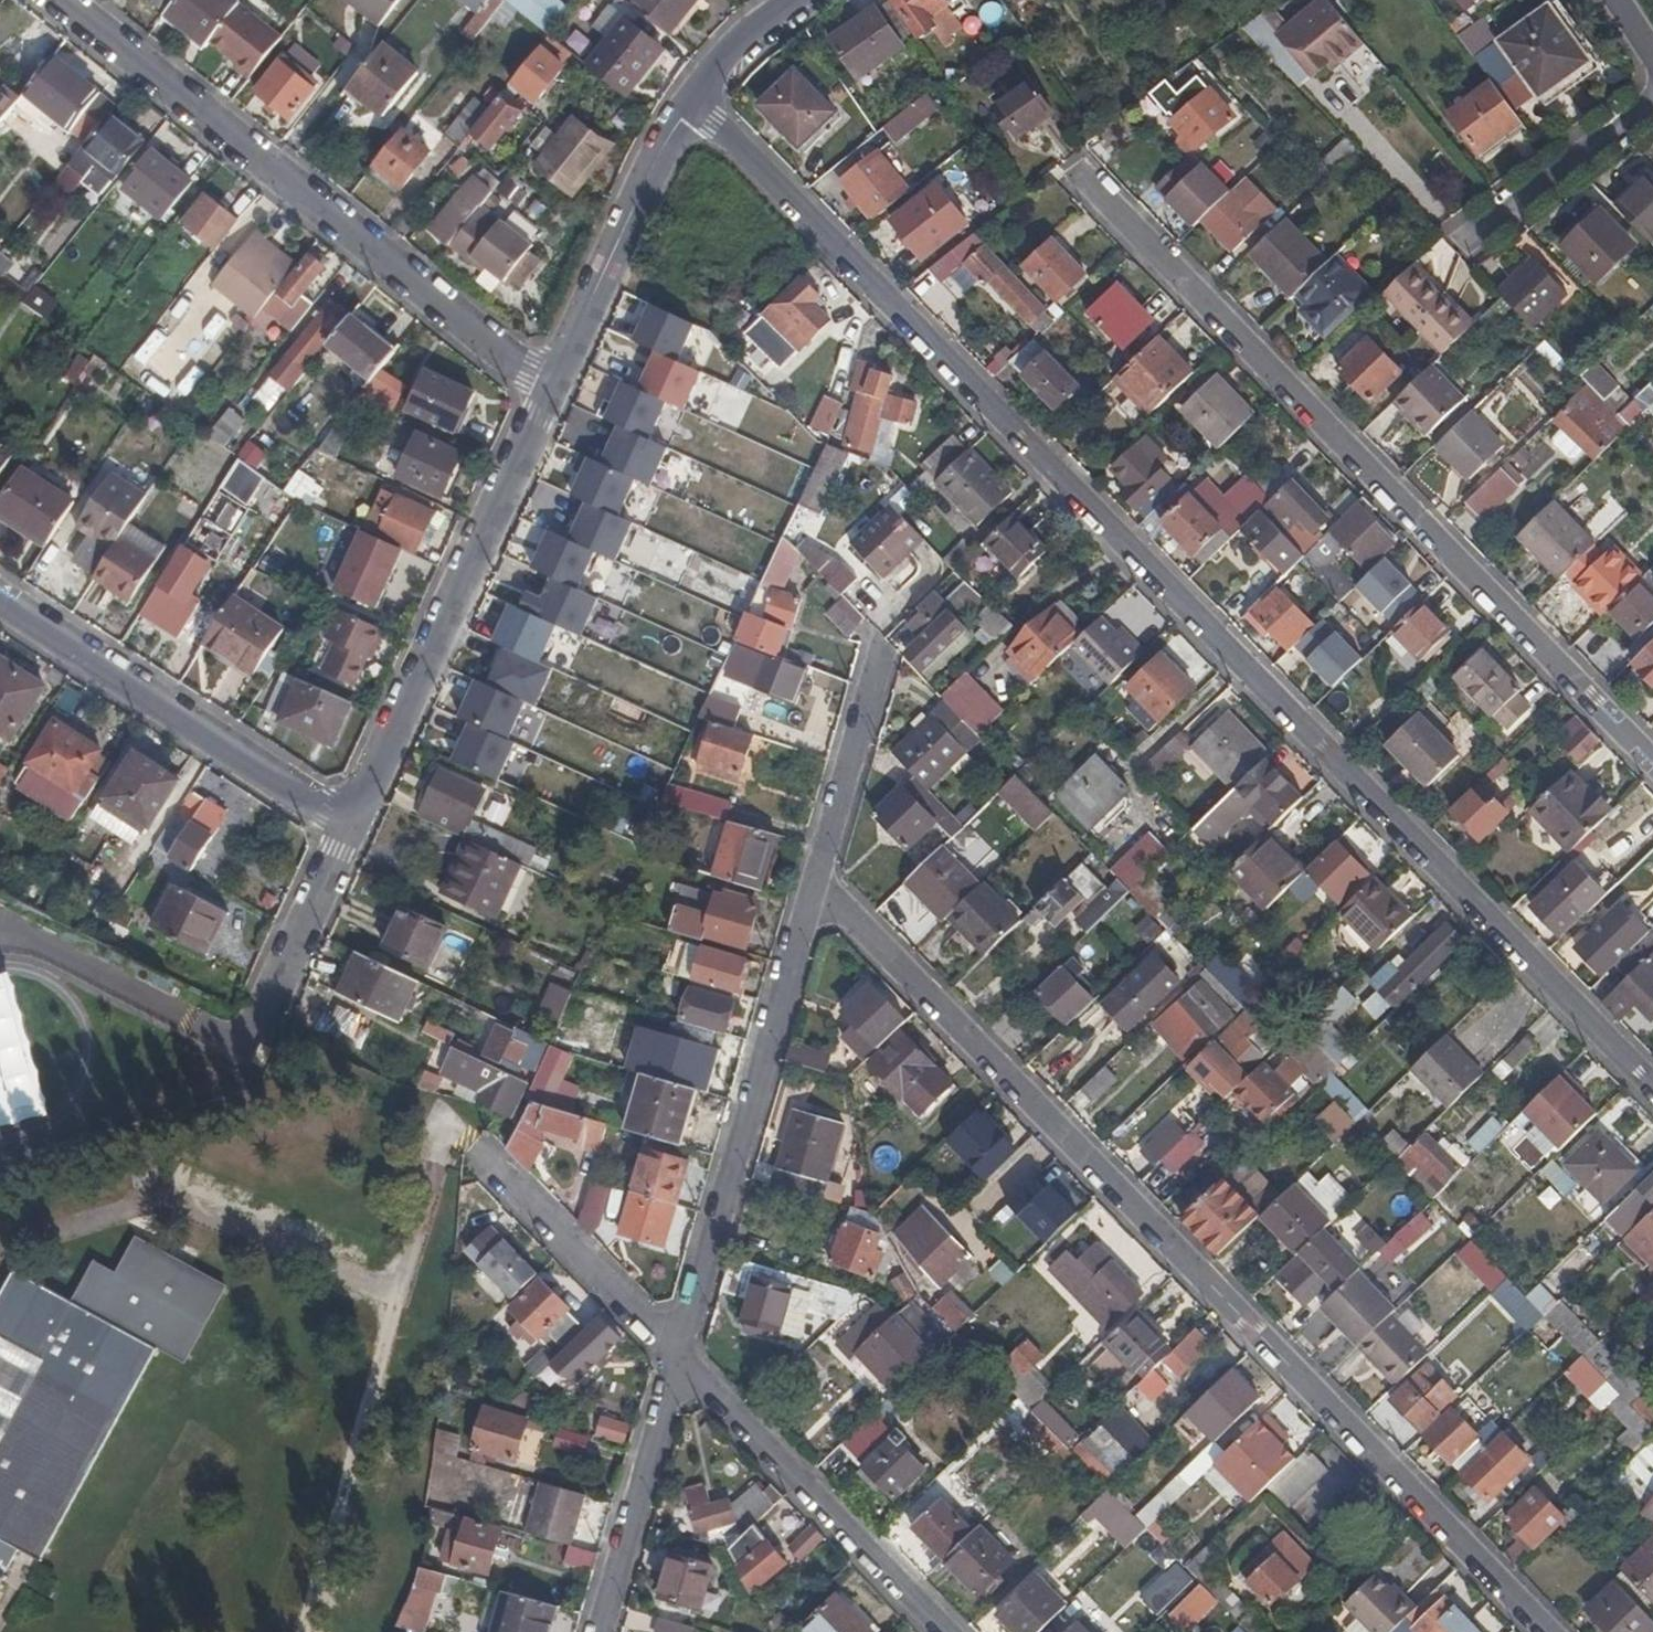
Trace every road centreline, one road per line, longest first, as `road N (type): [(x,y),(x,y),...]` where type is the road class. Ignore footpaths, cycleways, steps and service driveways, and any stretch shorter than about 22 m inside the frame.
road 1 (residential): [(687,104),(716,120),(1652,1084)]
road 2 (residential): [(816,900),(889,952),(1547,1631)]
road 3 (residential): [(1112,216),(1652,767)]
road 4 (residential): [(54,0),(547,387)]
road 5 (residential): [(547,387),(347,830)]
road 6 (residential): [(816,900),(676,1360)]
road 7 (residential): [(347,830),(0,599)]
road 8 (residential): [(944,1631),(676,1360)]
road 9 (residential): [(687,104),(547,387)]
road 10 (residential): [(676,1360),(600,1631)]
road 11 (residential): [(676,1360),(485,1156)]
road 12 (residential): [(1463,251),(1652,105)]
road 13 (residential): [(878,681),(816,900)]
road 14 (residential): [(347,830),(267,1002)]
road 15 (residential): [(797,0),(724,57),(687,104)]

